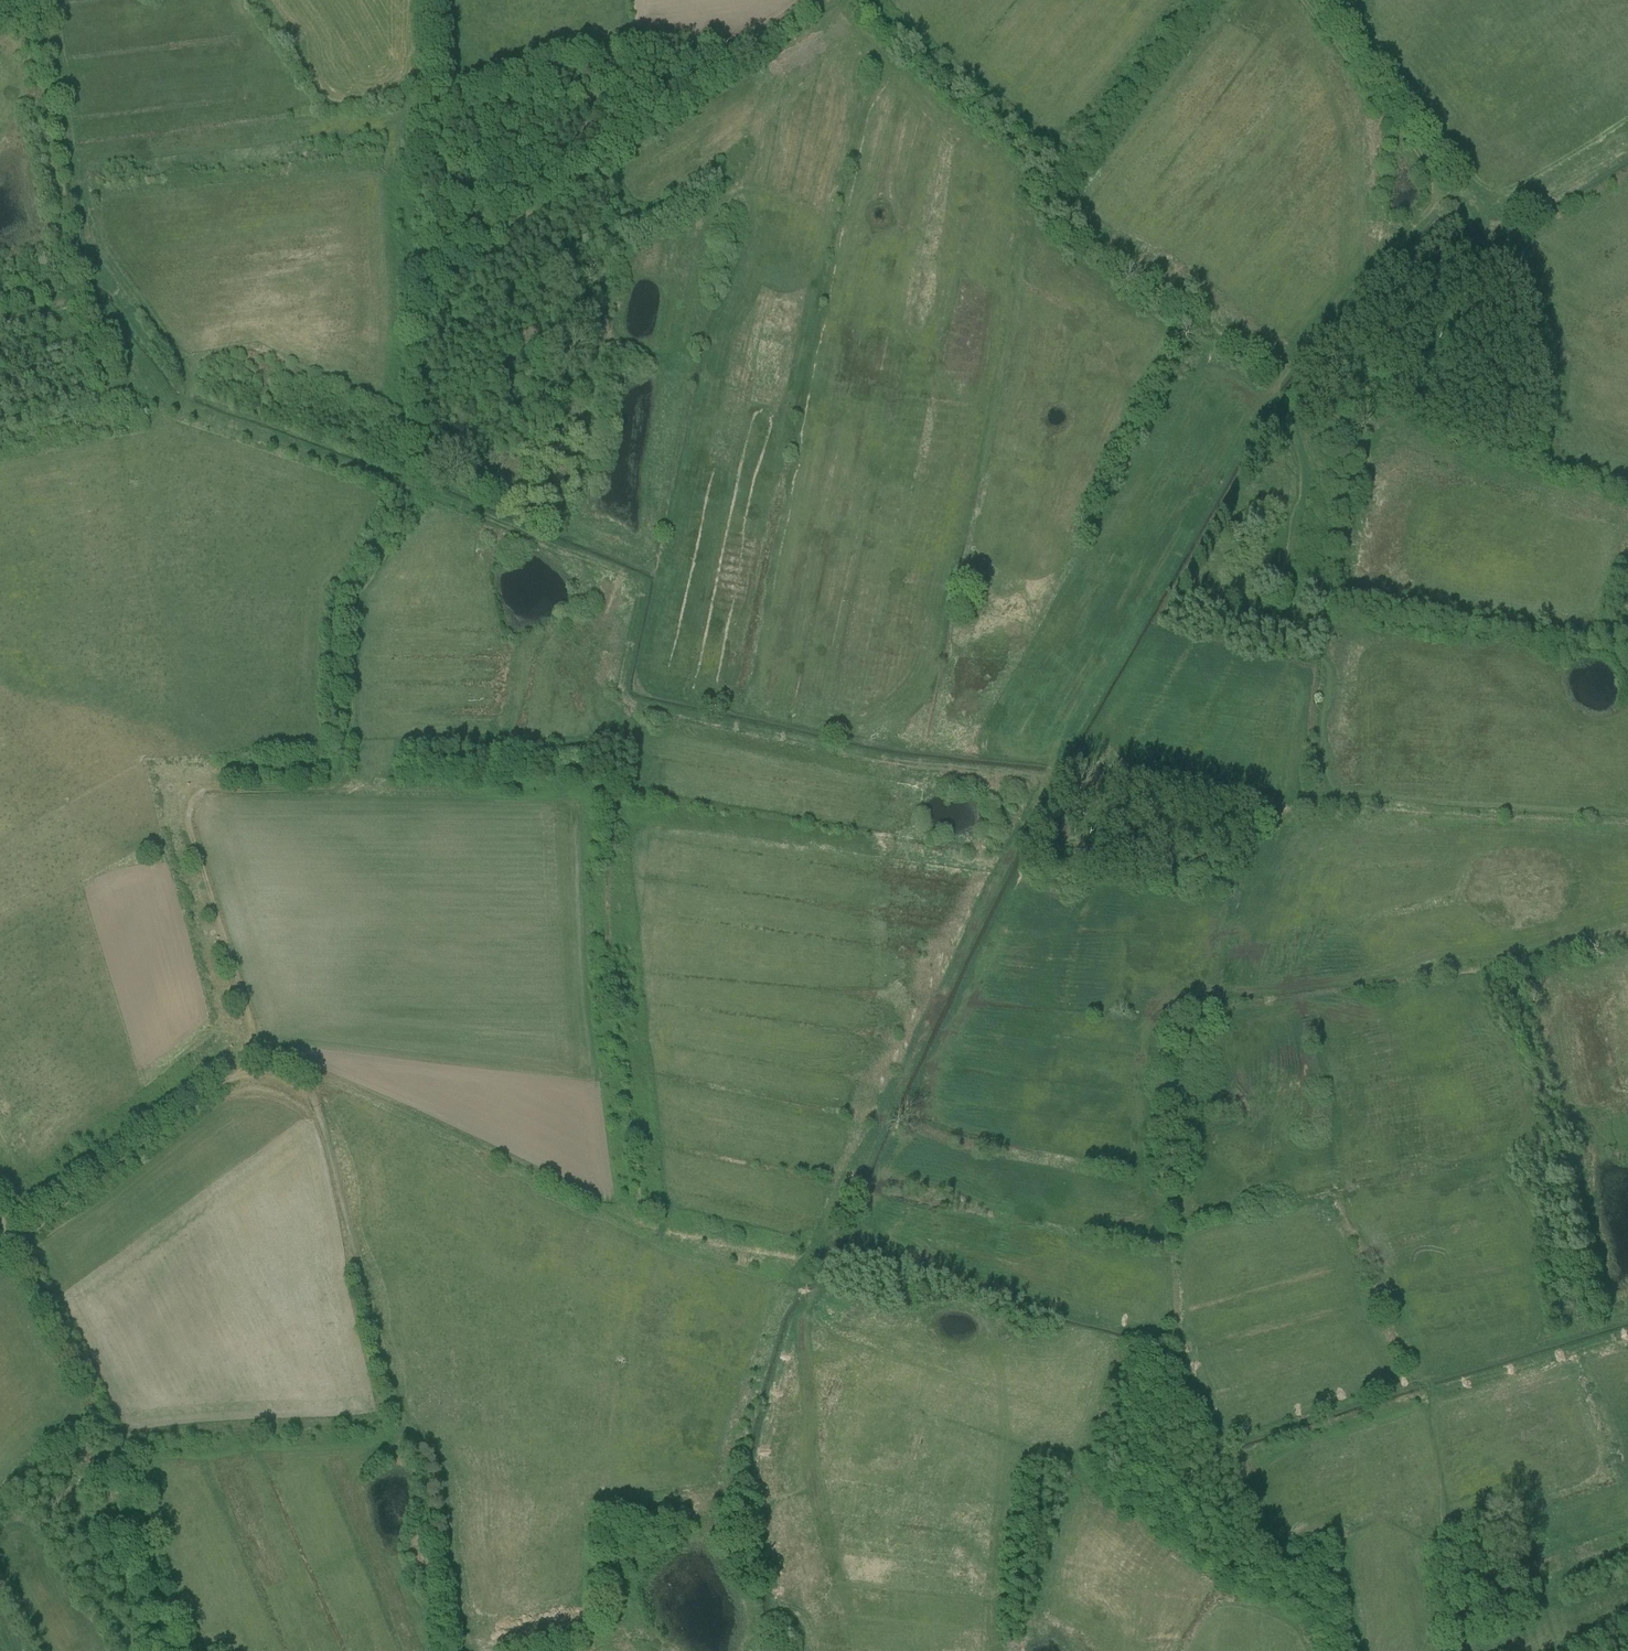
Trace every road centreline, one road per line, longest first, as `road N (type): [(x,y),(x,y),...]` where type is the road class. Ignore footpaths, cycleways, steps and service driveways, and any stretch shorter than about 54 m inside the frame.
road 1 (track): [(12,1240),(238,1072),(253,1050),(186,814),(197,793),(213,789),(342,785),(355,593),(429,477),(429,0)]
road 2 (track): [(429,309),(589,160),(769,56),(838,0)]
road 3 (track): [(134,1650),(138,1624),(117,1557),(92,1396),(12,1240)]
road 4 (track): [(1304,0),(1432,165),(1442,180),(1441,202)]
road 5 (track): [(353,1262),(305,1082),(253,1050)]

